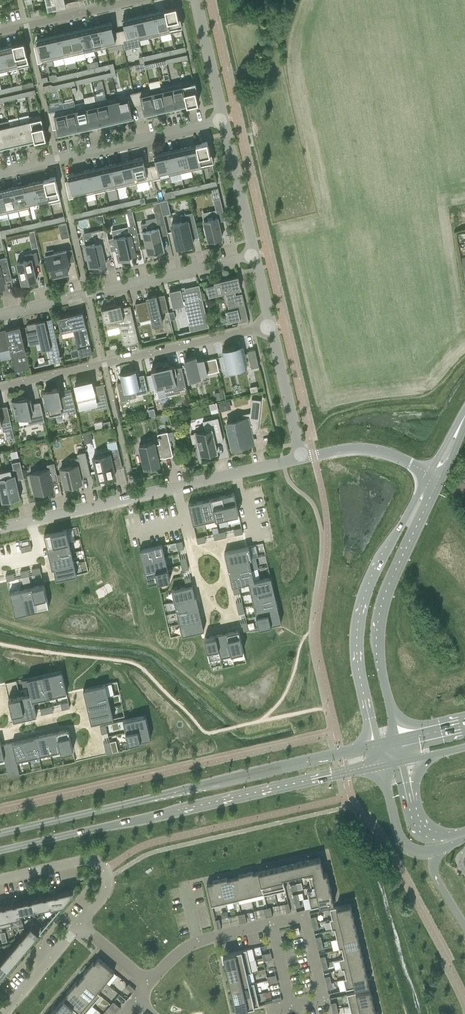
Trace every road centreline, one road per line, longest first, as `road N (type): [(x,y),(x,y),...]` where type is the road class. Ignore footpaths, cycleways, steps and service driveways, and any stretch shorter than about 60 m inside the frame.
road 1 (secondary): [(0,849),(379,766)]
road 2 (secondary): [(374,746),(0,832)]
road 3 (residential): [(0,530),(300,459)]
road 4 (tertiary): [(429,474),(359,612),(356,653),(374,746)]
road 5 (residential): [(0,388),(271,329)]
road 6 (tertiary): [(398,741),(378,650),(380,613),(439,479)]
road 7 (residential): [(0,316),(255,258)]
road 8 (residential): [(0,173),(224,122)]
road 9 (residential): [(80,924),(107,891),(99,864),(0,881)]
road 10 (residential): [(0,33),(146,0)]
road 11 (residential): [(272,923),(302,916),(320,999),(290,1006)]
road 12 (residential): [(149,984),(183,948),(272,923)]
road 13 (tertiary): [(255,258),(224,122)]
road 14 (tertiary): [(429,474),(367,450),(300,459)]
road 15 (tertiary): [(224,122),(196,0)]
road 16 (tertiary): [(298,447),(271,329)]

